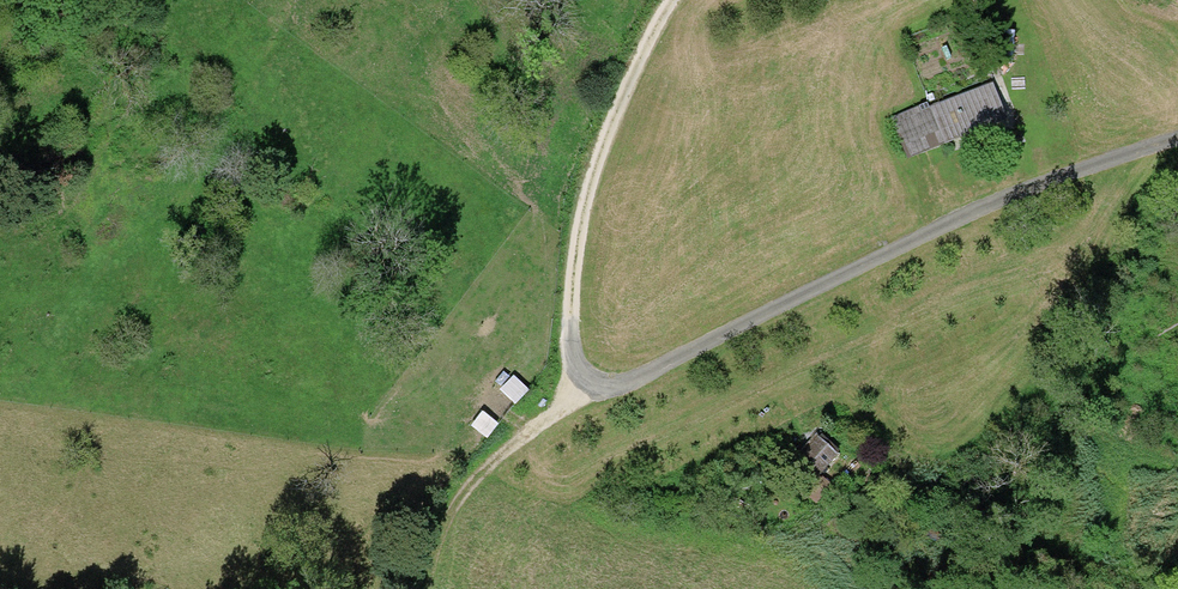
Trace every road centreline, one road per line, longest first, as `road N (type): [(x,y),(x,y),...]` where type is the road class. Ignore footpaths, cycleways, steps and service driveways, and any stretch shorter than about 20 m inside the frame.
road 1 (track): [(1177,141),(931,234),(605,391)]
road 2 (track): [(605,391),(574,373),(563,328),(585,175),(668,0)]
road 3 (track): [(605,391),(546,414),(475,468),(436,531),(422,588)]
road 4 (track): [(907,245),(857,350),(801,434)]

